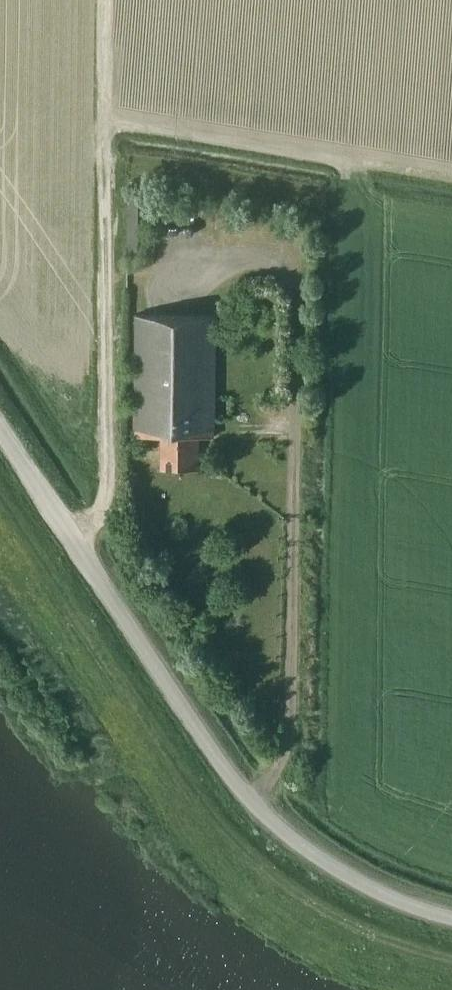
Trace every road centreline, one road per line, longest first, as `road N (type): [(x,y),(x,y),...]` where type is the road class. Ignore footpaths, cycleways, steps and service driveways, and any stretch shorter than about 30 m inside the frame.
road 1 (tertiary): [(451,916),(365,884),(253,803),(0,427)]
road 2 (track): [(79,545),(101,507),(107,451),(101,284),(106,0)]
road 3 (track): [(296,350),(288,745),(253,803)]

